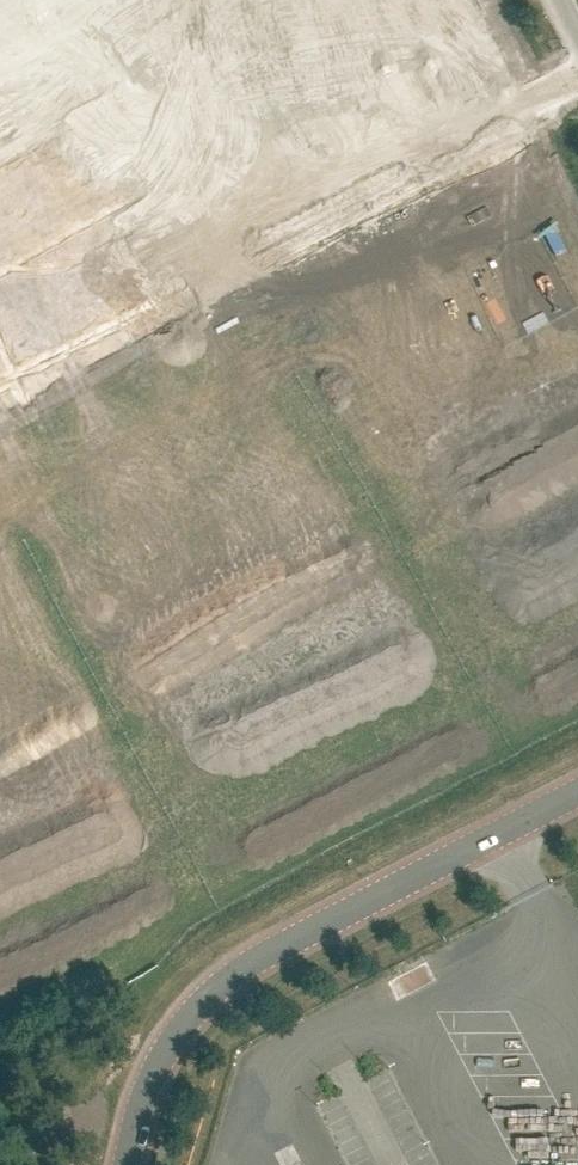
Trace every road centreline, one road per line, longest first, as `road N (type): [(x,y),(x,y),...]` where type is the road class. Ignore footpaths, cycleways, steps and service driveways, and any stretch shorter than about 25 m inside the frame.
road 1 (tertiary): [(129,1164),(156,1073),(214,992),(277,946),(577,793)]

